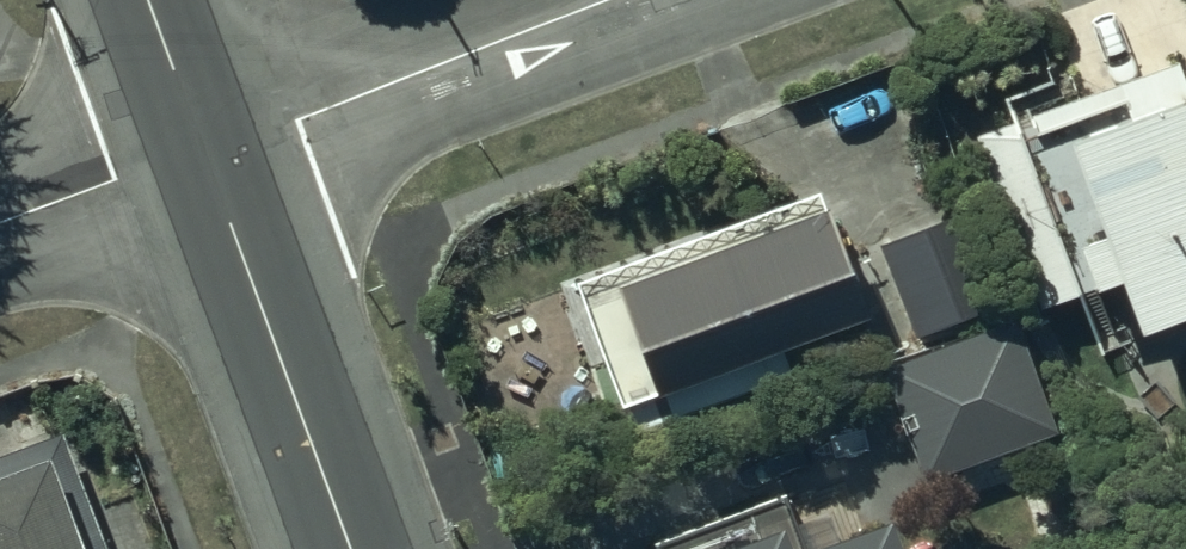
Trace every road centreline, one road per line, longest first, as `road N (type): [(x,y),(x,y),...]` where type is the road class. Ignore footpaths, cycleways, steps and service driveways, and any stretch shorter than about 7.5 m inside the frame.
road 1 (residential): [(616,0),(208,148)]
road 2 (residential): [(208,148),(356,548)]
road 3 (residential): [(208,148),(0,224)]
road 4 (residential): [(152,0),(208,148)]

